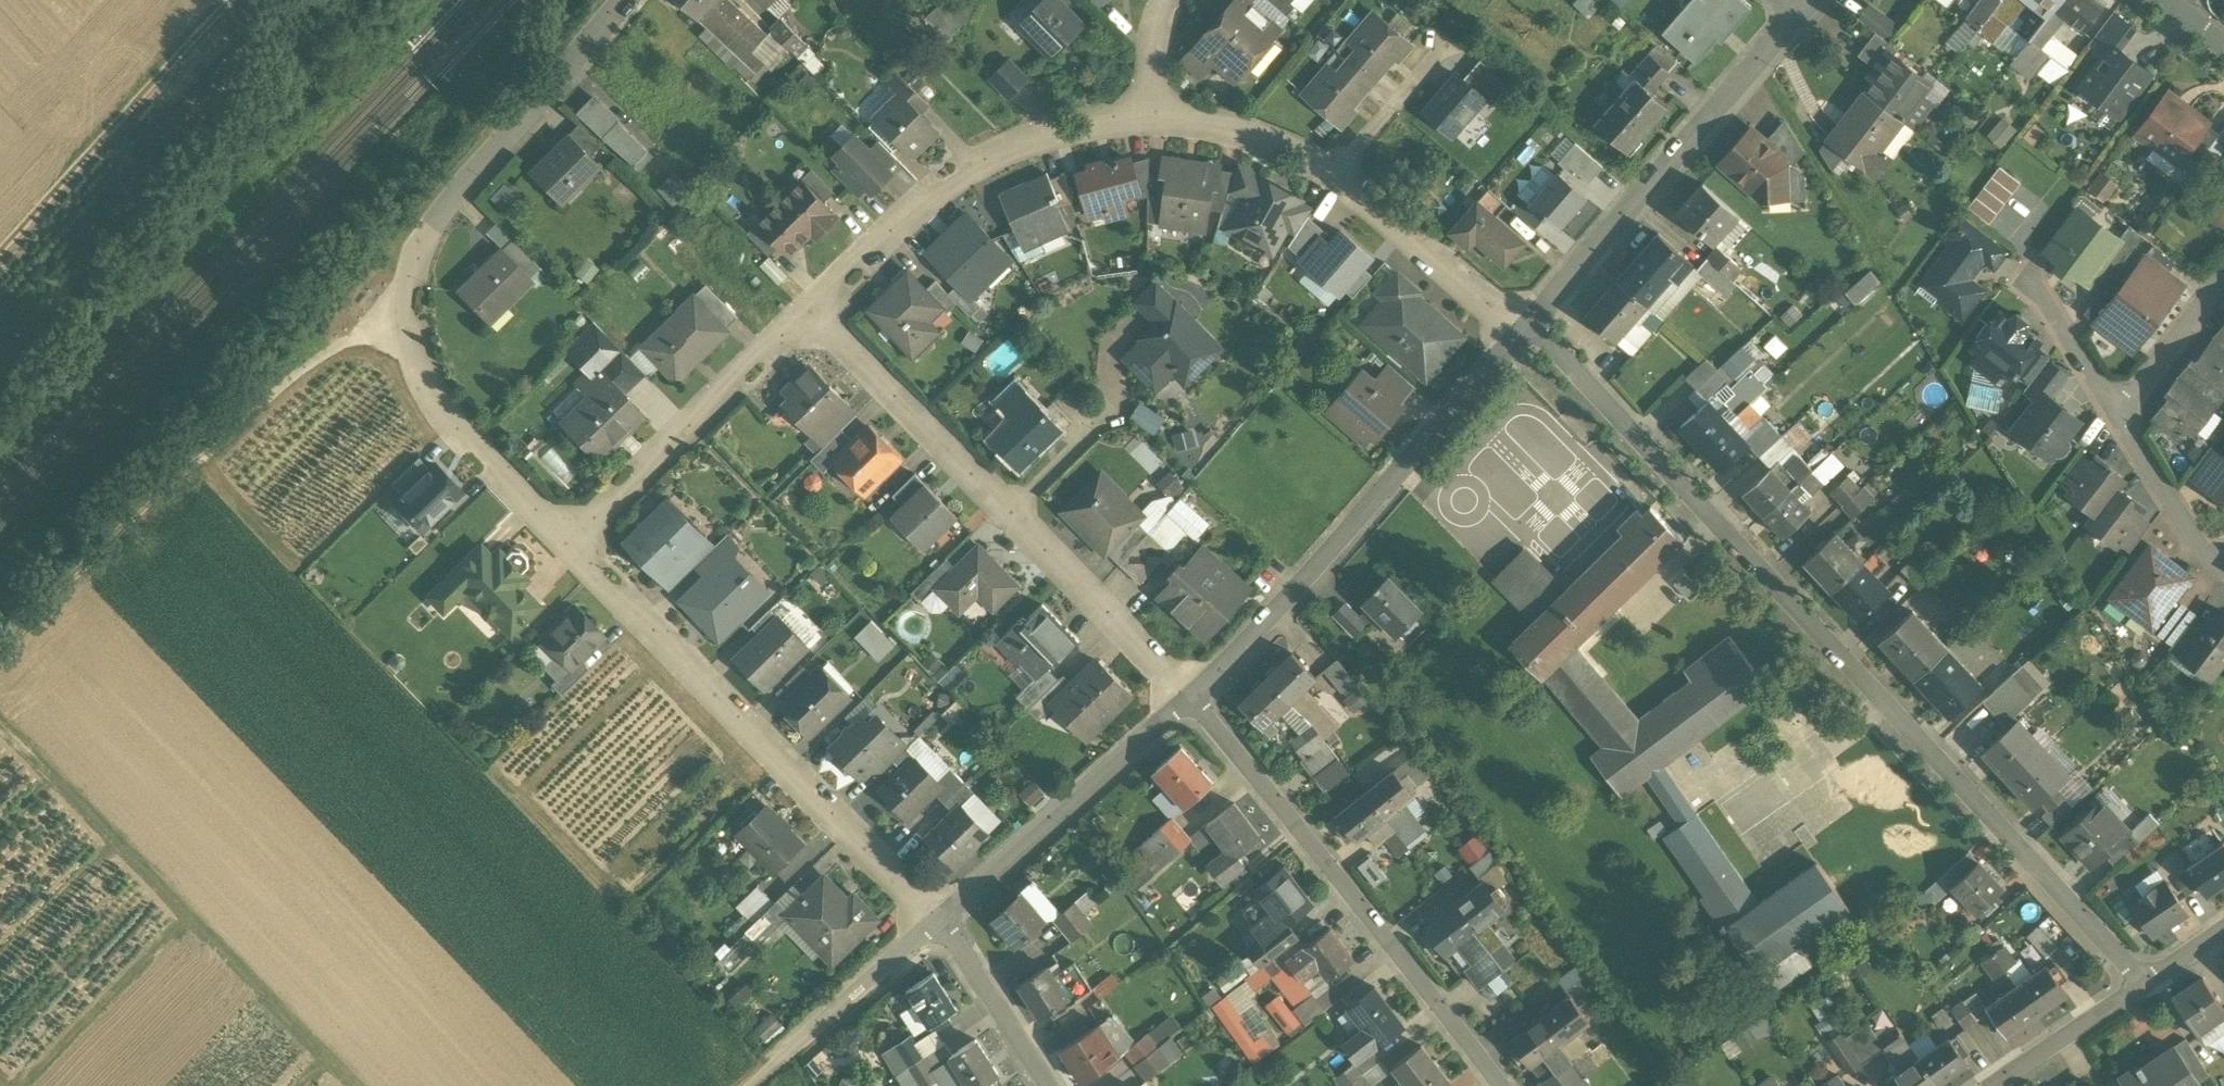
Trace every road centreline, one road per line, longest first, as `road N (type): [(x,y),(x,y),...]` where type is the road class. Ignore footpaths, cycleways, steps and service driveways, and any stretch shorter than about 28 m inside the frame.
road 1 (residential): [(2149,987),(1522,326)]
road 2 (track): [(0,650),(228,413),(316,357),(388,334),(418,344)]
road 3 (residential): [(569,550),(936,922)]
road 4 (residential): [(1522,326),(1187,697)]
road 5 (residential): [(1491,1085),(1187,697)]
road 6 (residential): [(1792,24),(1522,326)]
road 7 (residential): [(1146,122),(997,161),(902,224),(816,310)]
road 8 (residential): [(631,0),(449,216),(416,307)]
road 9 (track): [(0,257),(242,0)]
road 10 (residential): [(816,310),(569,550)]
road 11 (residential): [(1187,697),(936,922)]
road 12 (residential): [(416,307),(431,389),(569,550)]
road 13 (residential): [(816,310),(1019,522)]
road 14 (residential): [(1019,522),(1187,697)]
road 15 (residential): [(1522,326),(1338,171)]
road 16 (residential): [(936,922),(781,1062)]
road 17 (residential): [(1338,171),(1247,136),(1146,122)]
road 18 (residential): [(936,922),(1046,1085)]
road 19 (residential): [(2120,427),(2223,284)]
road 20 (residential): [(2149,987),(2003,1085)]
road 21 (residential): [(2030,281),(2120,427)]
road 22 (residential): [(1019,522),(1136,402)]
road 23 (residential): [(1338,171),(1446,47)]
road 24 (residential): [(2120,427),(2209,562)]
road 25 (residential): [(1146,122),(1149,59),(1164,0)]

